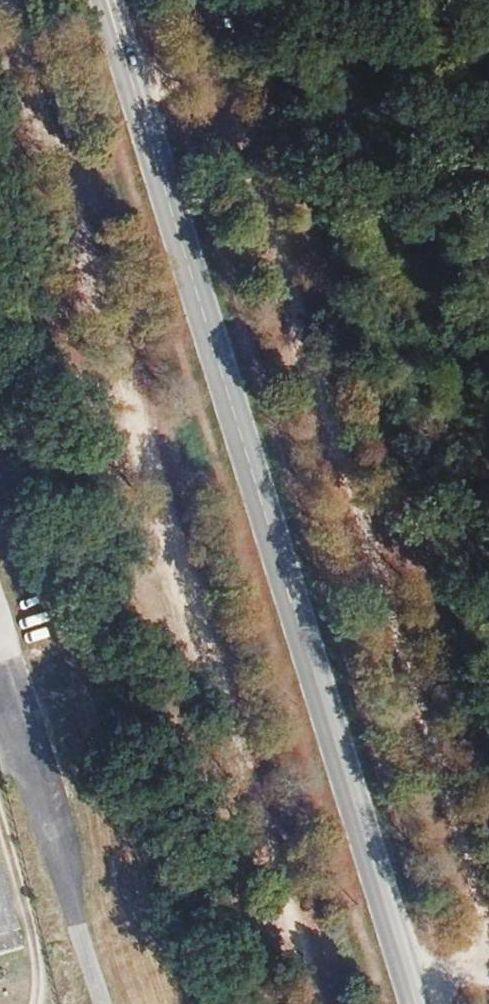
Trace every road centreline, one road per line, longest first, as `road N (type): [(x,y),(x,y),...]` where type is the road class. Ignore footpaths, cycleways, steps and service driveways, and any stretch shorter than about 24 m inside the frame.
road 1 (secondary): [(108,0),(424,1003)]
road 2 (track): [(325,1003),(14,0)]
road 3 (track): [(205,0),(488,947)]

